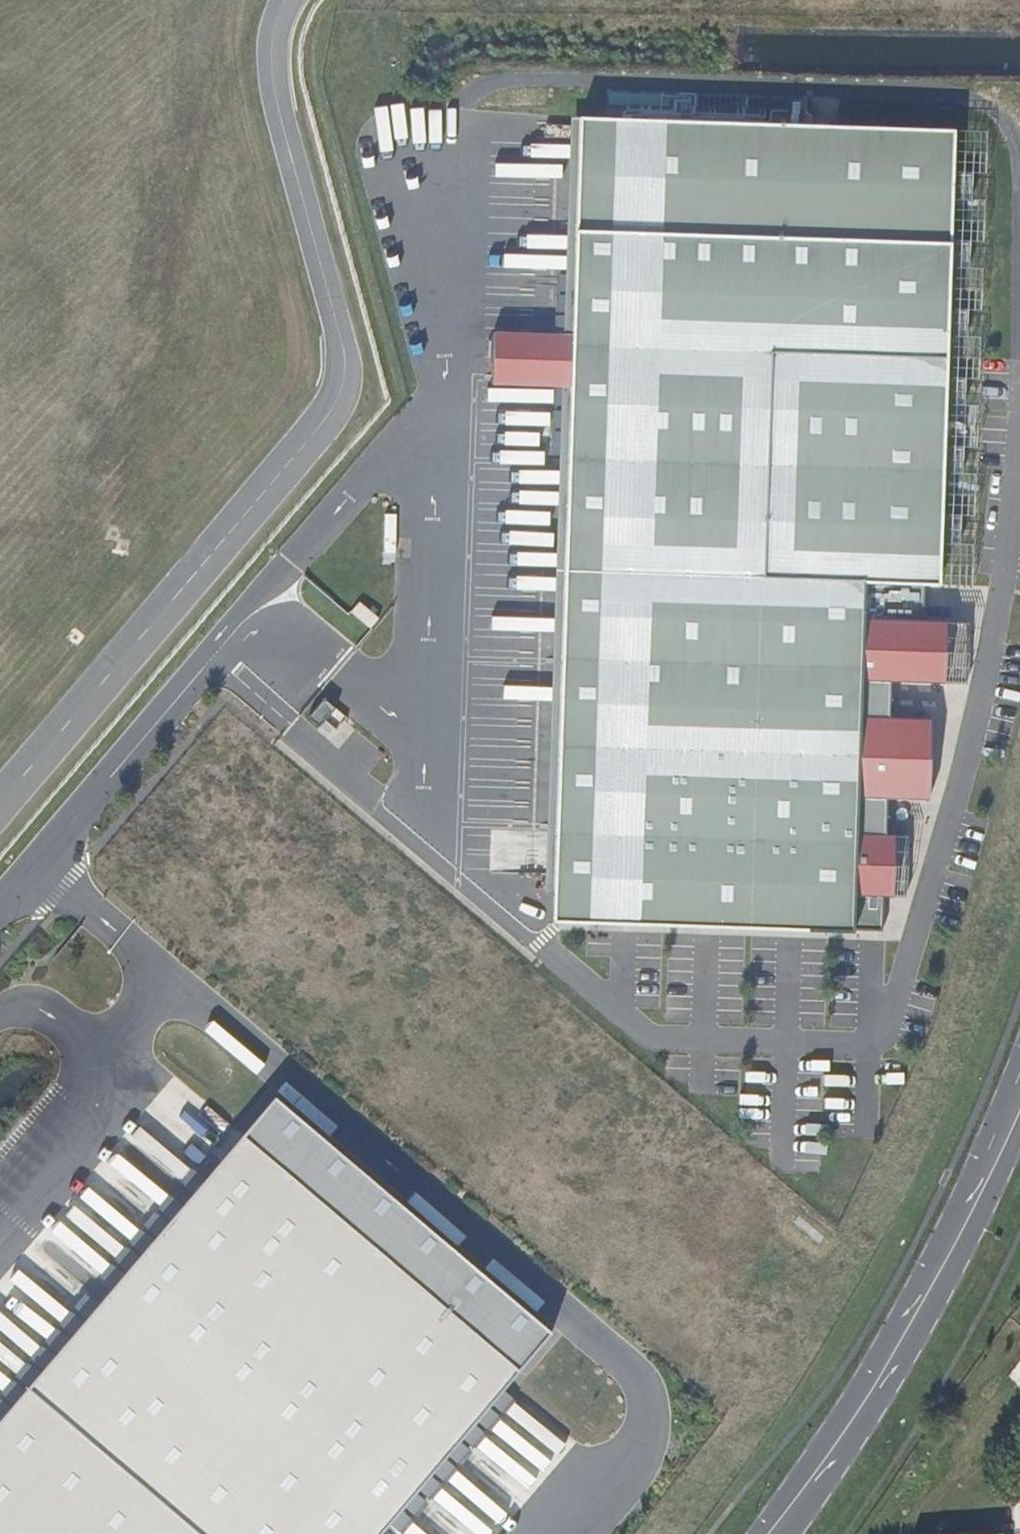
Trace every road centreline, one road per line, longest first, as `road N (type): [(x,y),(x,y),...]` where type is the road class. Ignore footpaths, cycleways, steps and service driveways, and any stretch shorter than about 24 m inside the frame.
road 1 (primary): [(770,1533),(931,1294),(1019,1096)]

